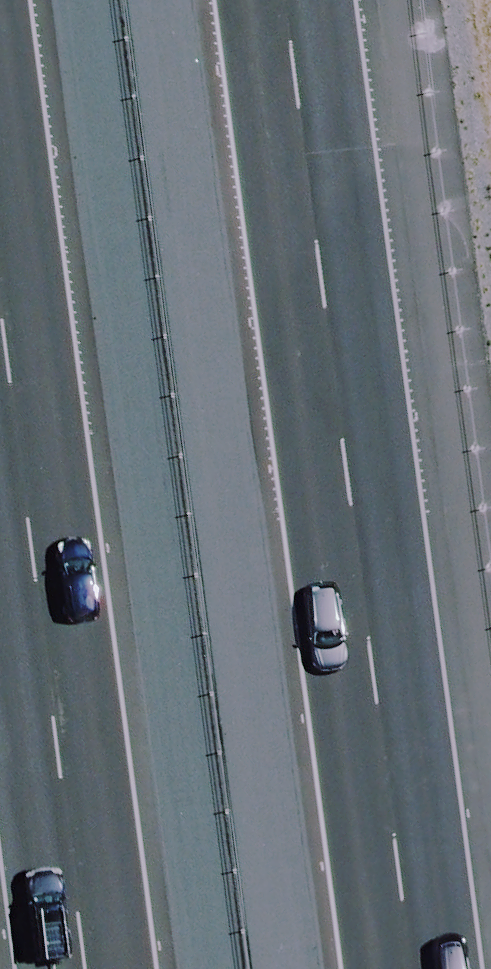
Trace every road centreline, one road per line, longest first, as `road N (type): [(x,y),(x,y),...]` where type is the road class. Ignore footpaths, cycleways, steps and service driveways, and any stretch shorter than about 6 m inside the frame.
road 1 (motorway): [(286,0),(413,968)]
road 2 (motorway): [(85,968),(0,310)]

